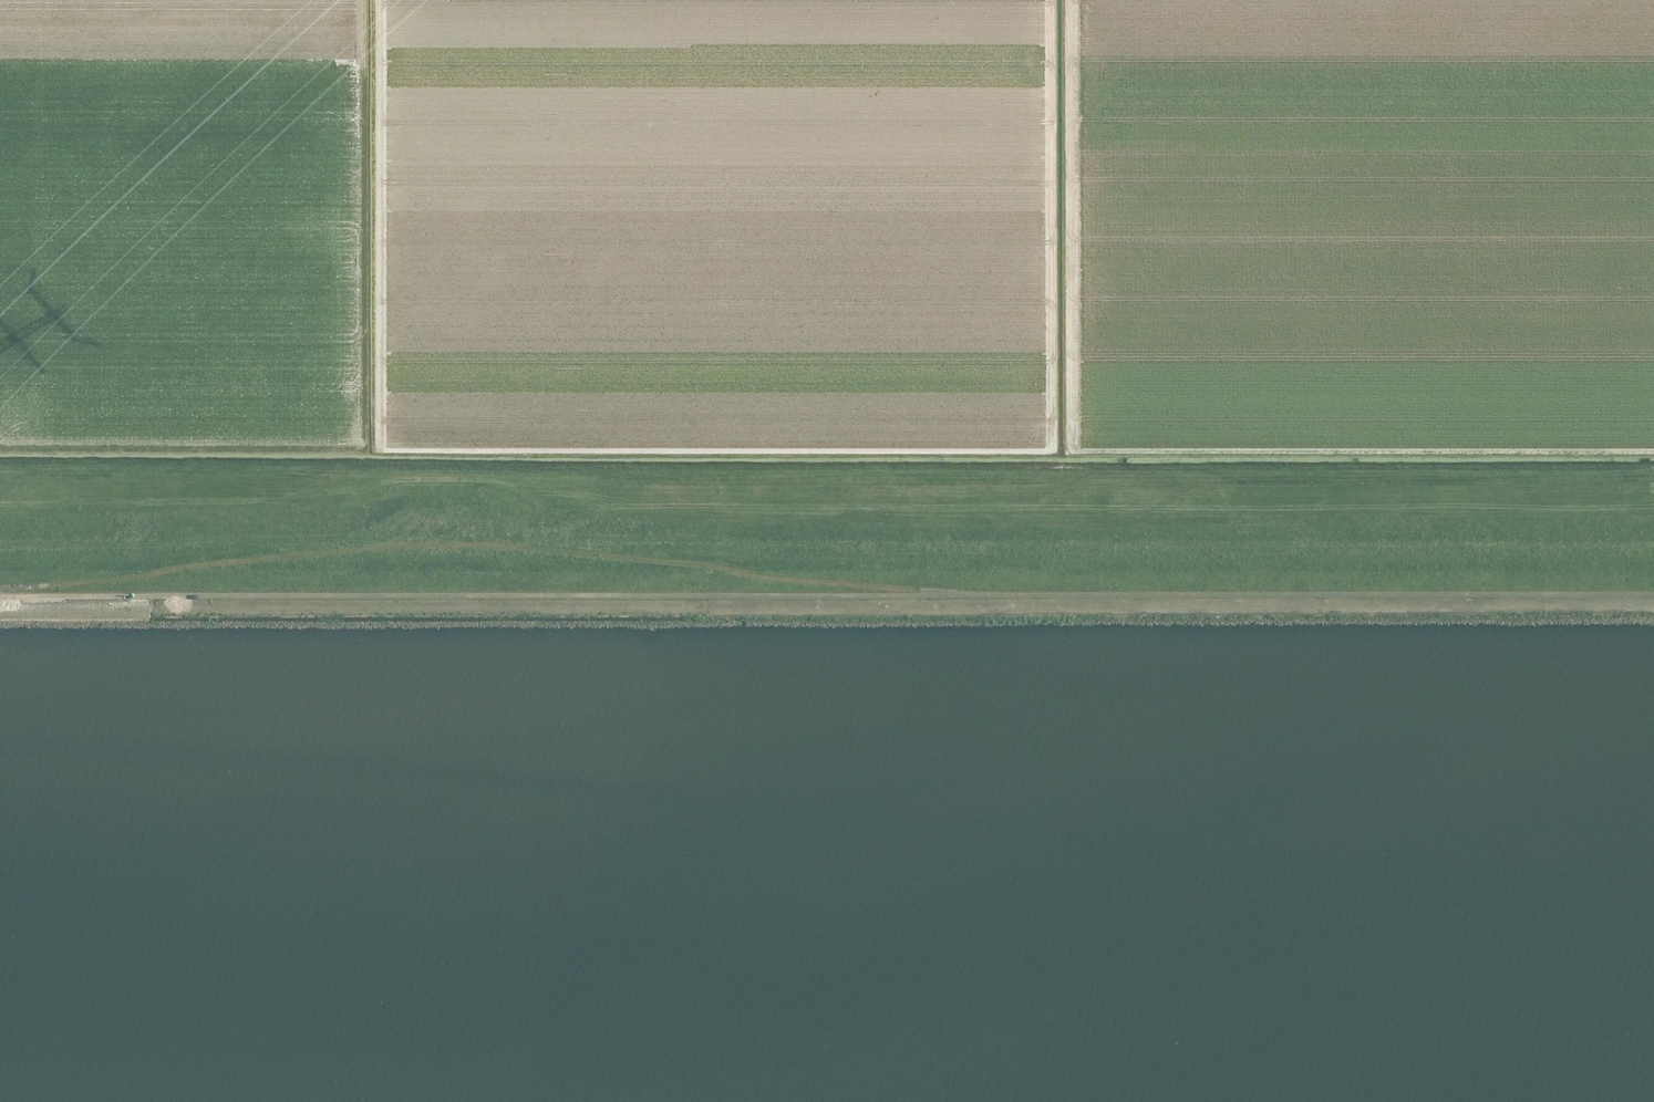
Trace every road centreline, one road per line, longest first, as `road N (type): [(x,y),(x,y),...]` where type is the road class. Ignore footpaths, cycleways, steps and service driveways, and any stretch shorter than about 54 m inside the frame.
road 1 (unclassified): [(0,594),(1653,592)]
road 2 (track): [(0,587),(426,542),(683,561),(761,576),(964,594)]

